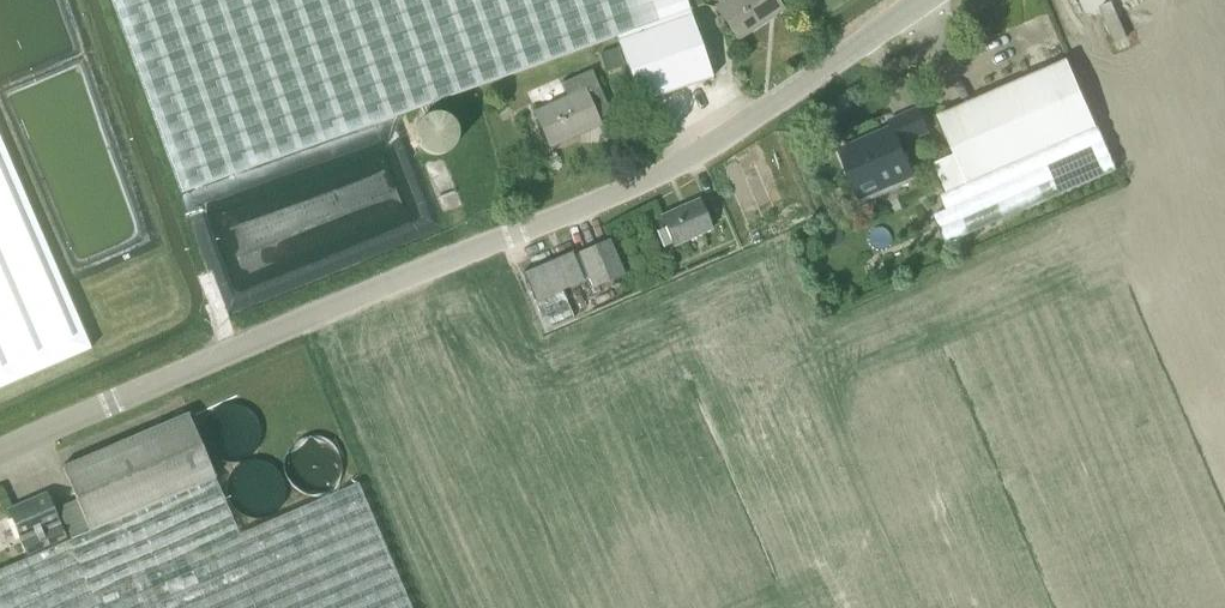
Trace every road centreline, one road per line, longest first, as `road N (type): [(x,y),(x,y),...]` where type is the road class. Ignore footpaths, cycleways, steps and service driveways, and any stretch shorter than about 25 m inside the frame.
road 1 (unclassified): [(686,162),(0,453)]
road 2 (unclassified): [(686,162),(927,0)]

